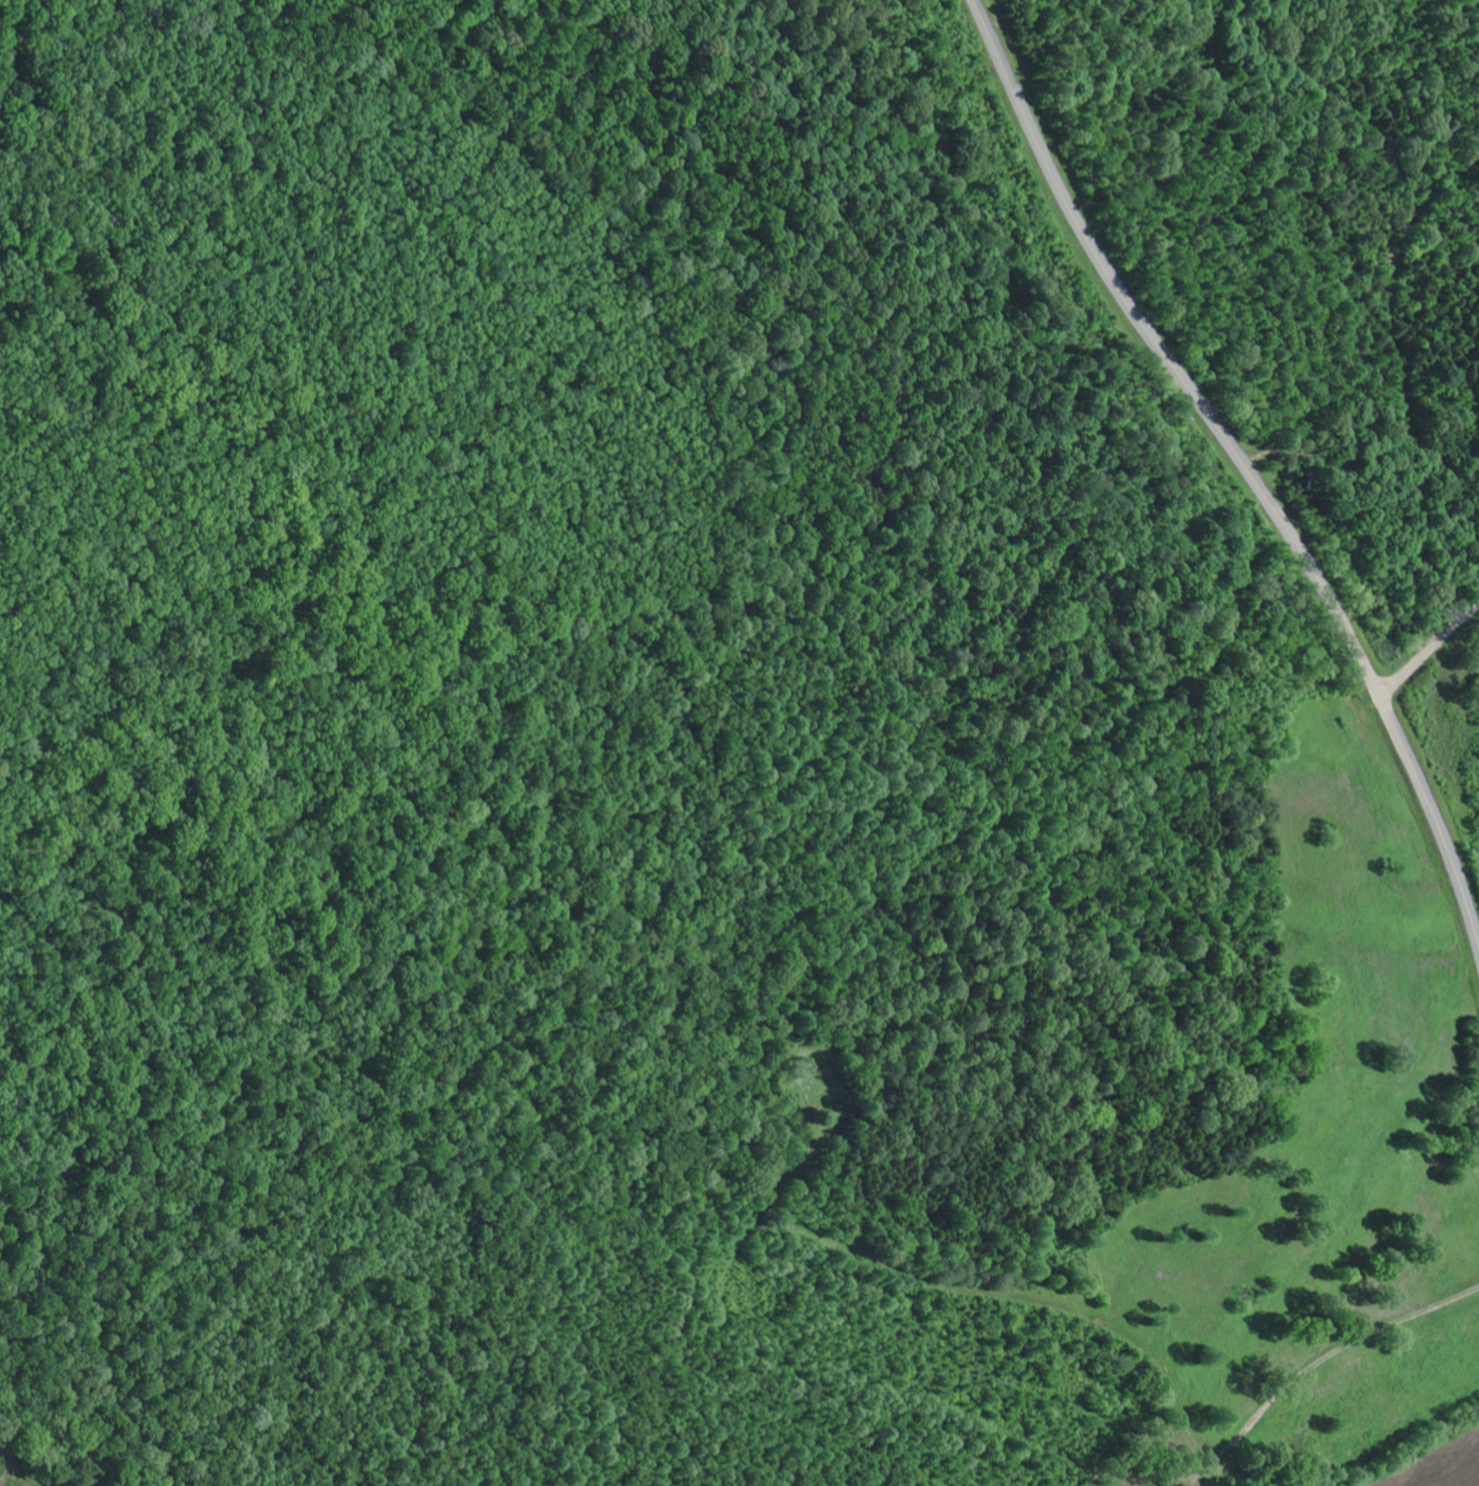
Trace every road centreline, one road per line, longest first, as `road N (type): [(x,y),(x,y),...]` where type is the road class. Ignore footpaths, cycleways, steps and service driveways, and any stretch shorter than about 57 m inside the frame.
road 1 (secondary): [(1478,942),(1437,816),(1366,663),(1280,517),(1085,234),(976,0)]

